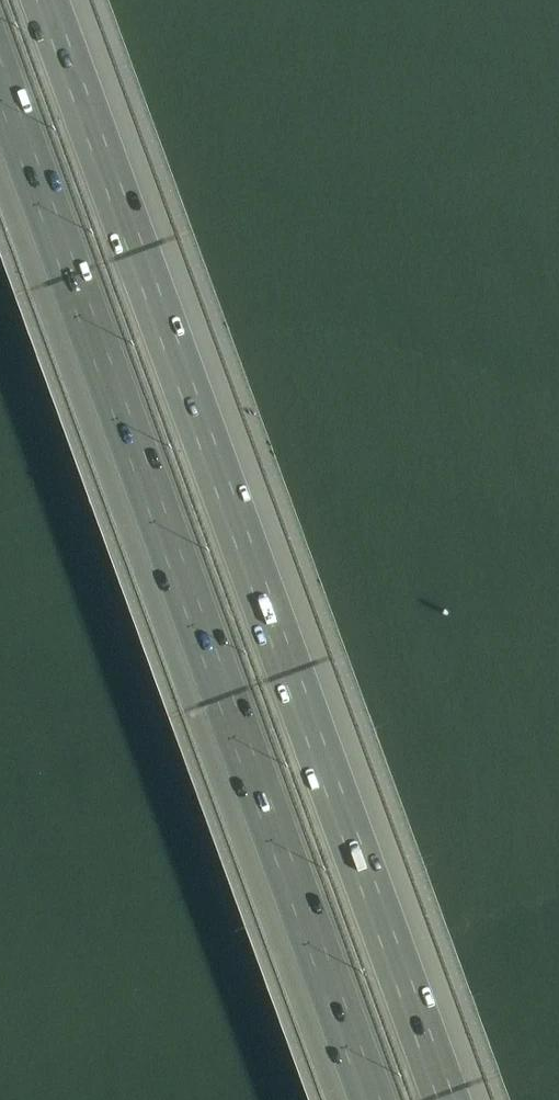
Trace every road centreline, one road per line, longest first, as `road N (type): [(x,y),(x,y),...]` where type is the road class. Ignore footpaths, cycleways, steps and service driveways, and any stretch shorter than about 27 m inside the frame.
road 1 (motorway): [(450,1099),(47,0)]
road 2 (motorway): [(0,76),(374,1099)]

